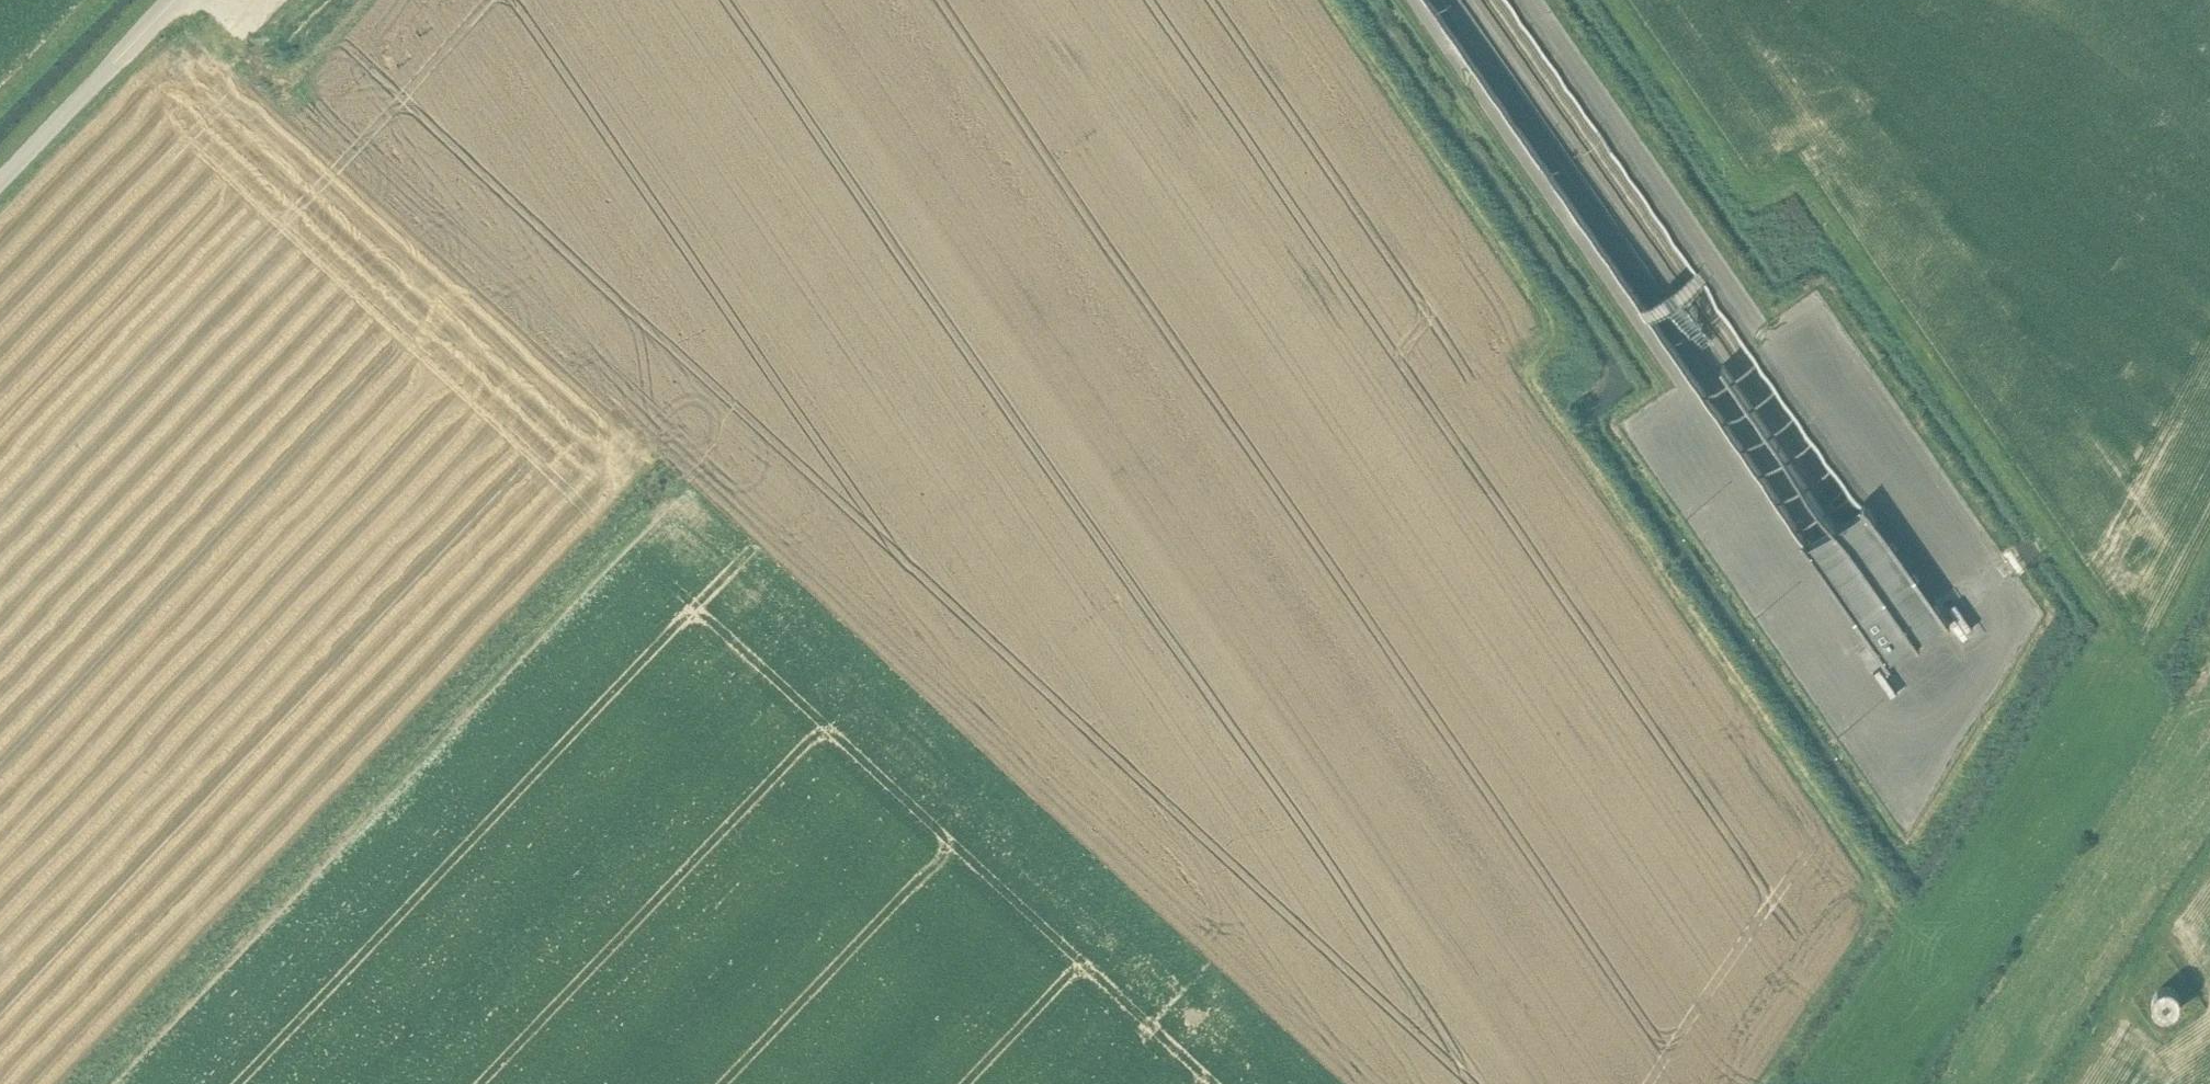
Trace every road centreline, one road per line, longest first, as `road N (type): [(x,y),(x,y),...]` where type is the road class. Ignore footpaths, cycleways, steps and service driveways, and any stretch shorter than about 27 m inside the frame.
road 1 (track): [(2209,725),(1969,1083)]
road 2 (unclassified): [(0,181),(175,0)]

